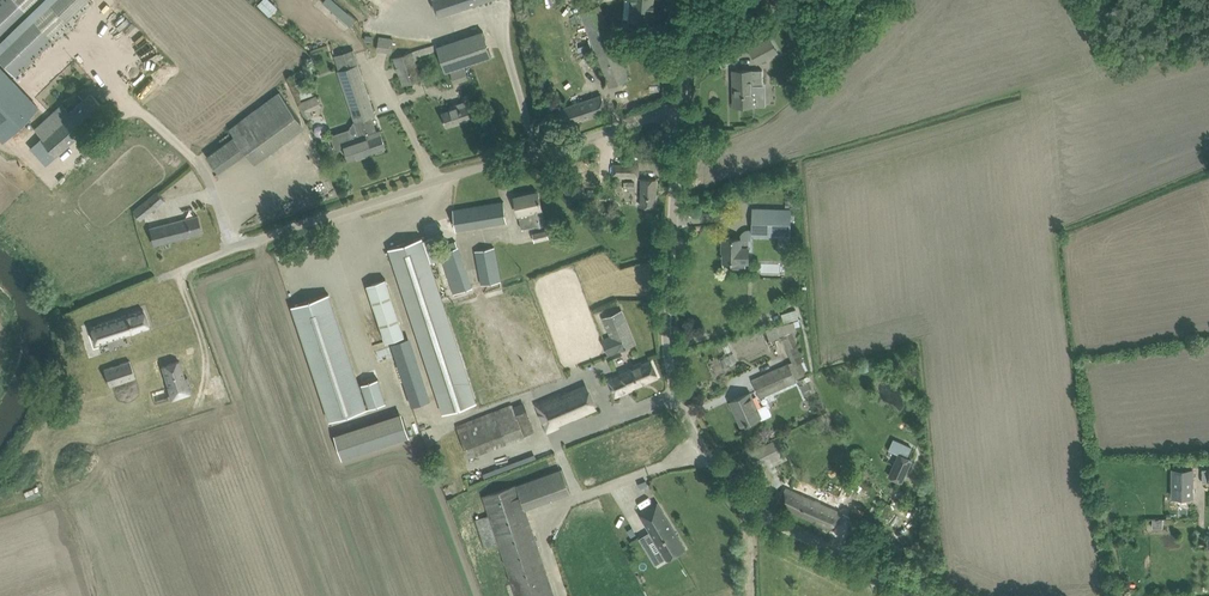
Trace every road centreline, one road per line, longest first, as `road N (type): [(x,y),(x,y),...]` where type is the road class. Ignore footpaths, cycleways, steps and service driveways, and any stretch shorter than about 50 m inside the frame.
road 1 (unclassified): [(938,595),(783,526),(729,481),(694,434),(677,397),(667,326),(681,108)]
road 2 (residential): [(162,280),(419,186),(681,108)]
road 3 (track): [(686,63),(793,0)]

